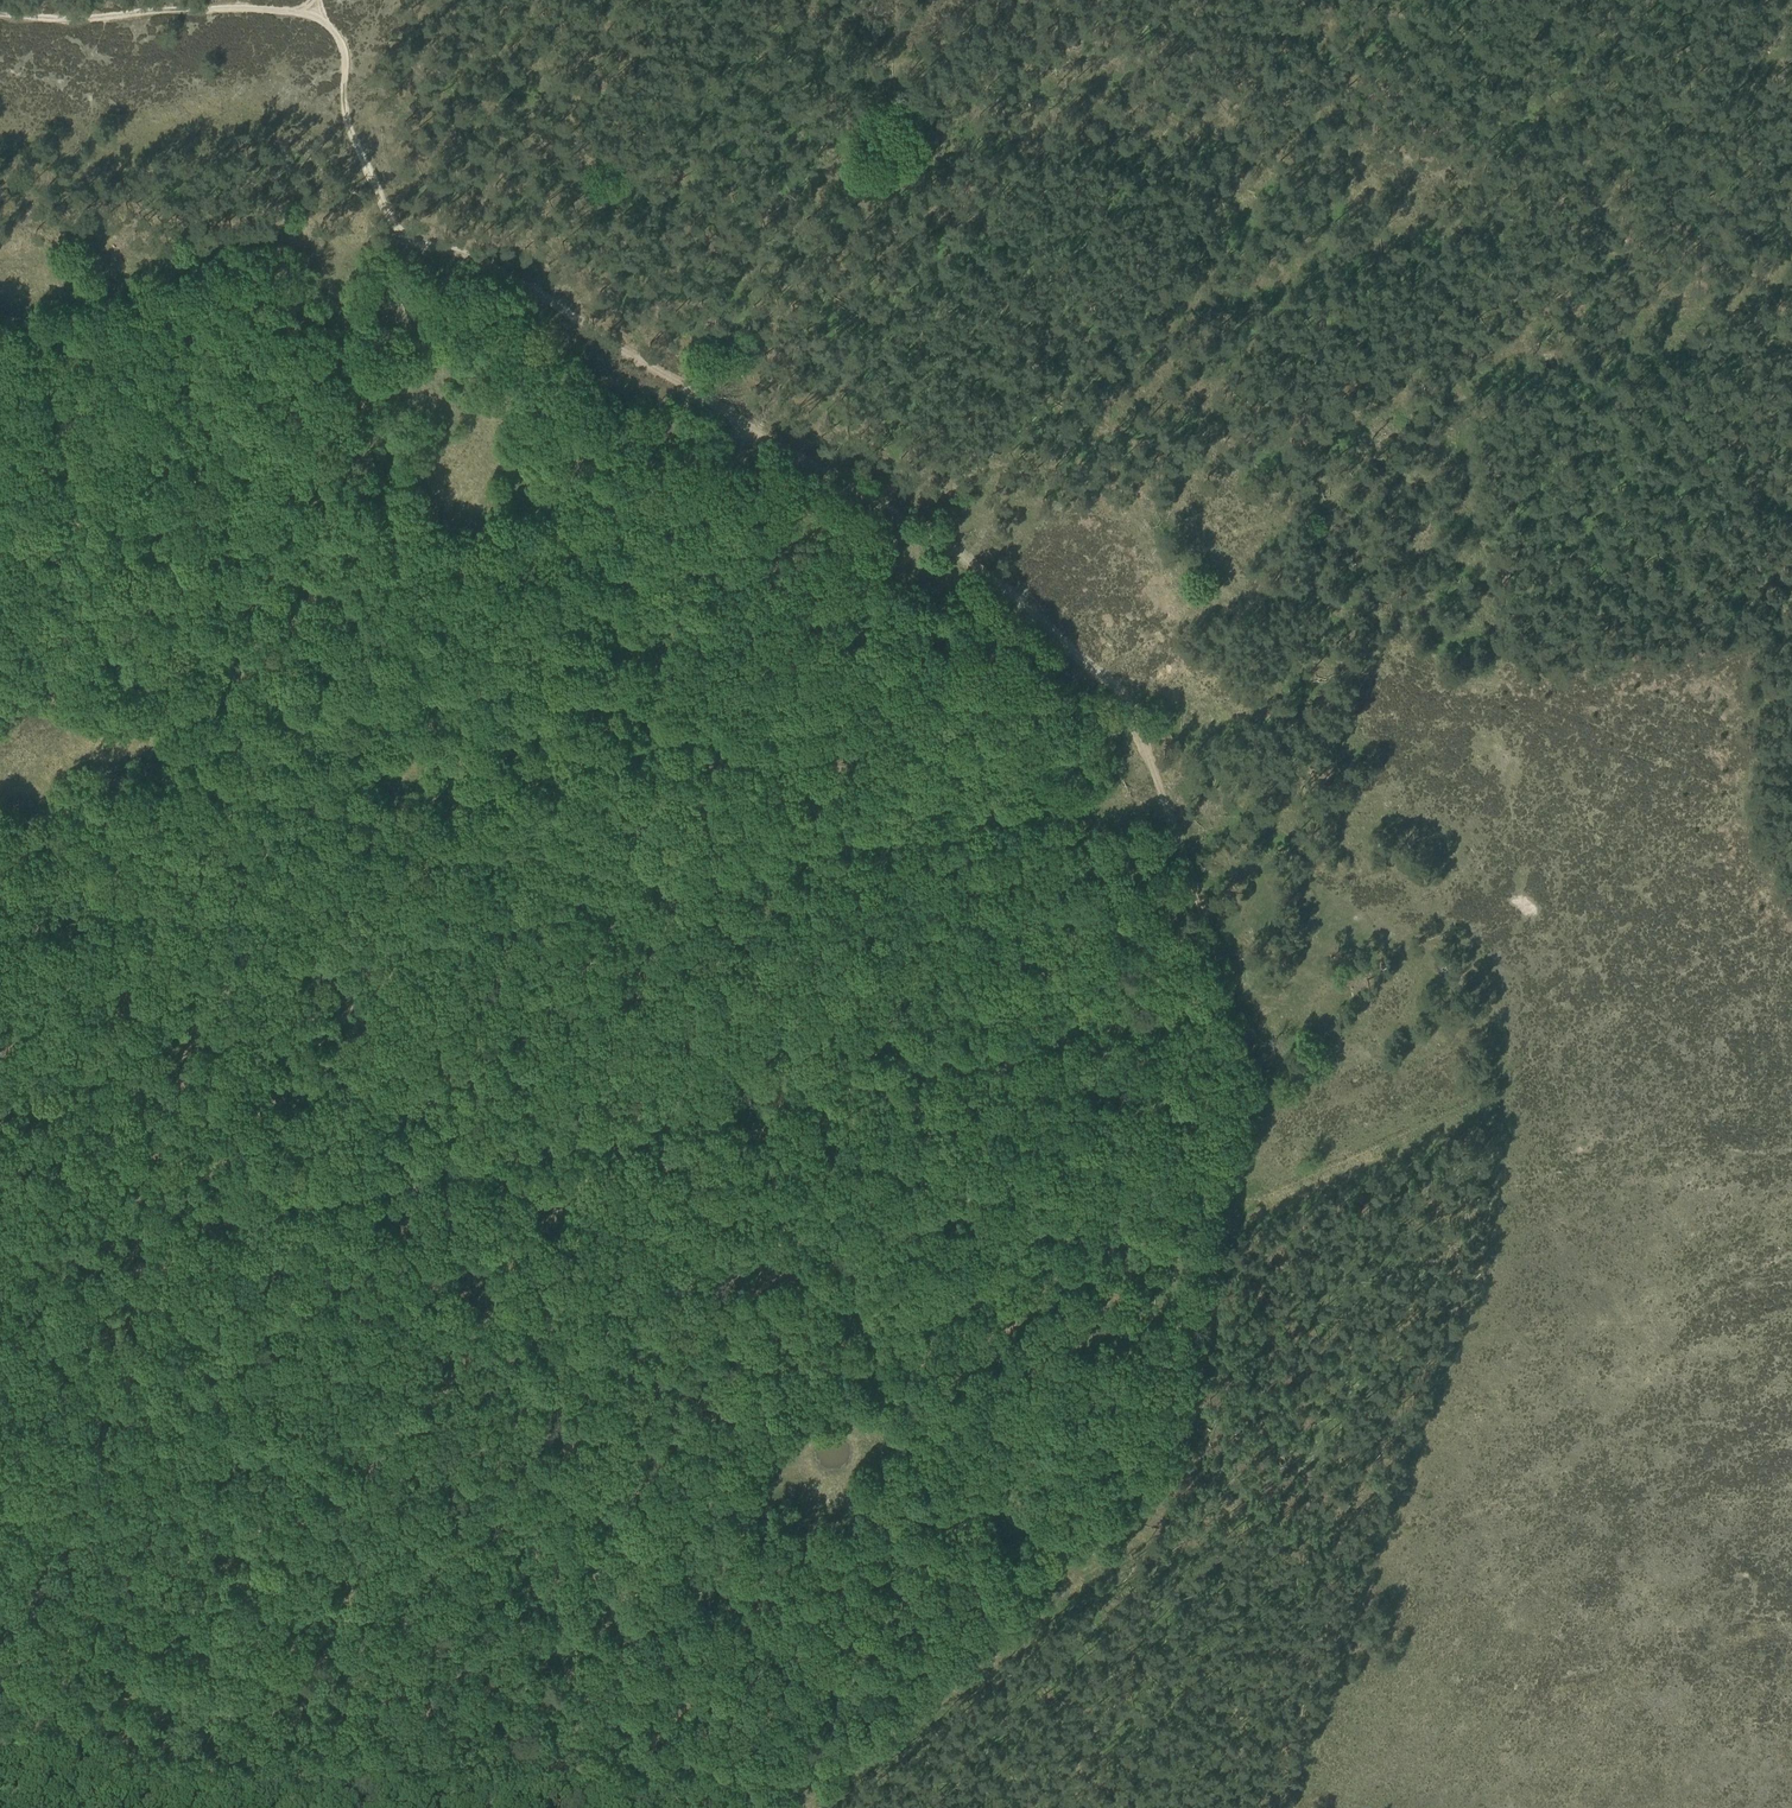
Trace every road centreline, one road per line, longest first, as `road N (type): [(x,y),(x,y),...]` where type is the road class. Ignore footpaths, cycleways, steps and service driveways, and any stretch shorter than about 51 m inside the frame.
road 1 (track): [(319,0),(344,55),(347,123),(399,244),(467,260),(559,307),(897,515),(1022,609),(1092,699),(1170,845),(1244,1040),(1255,1082),(1251,1133),(1212,1289),(1199,1396),(1143,1531),(815,1807)]
road 2 (track): [(0,16),(92,20),(234,9),(293,15),(316,0)]

